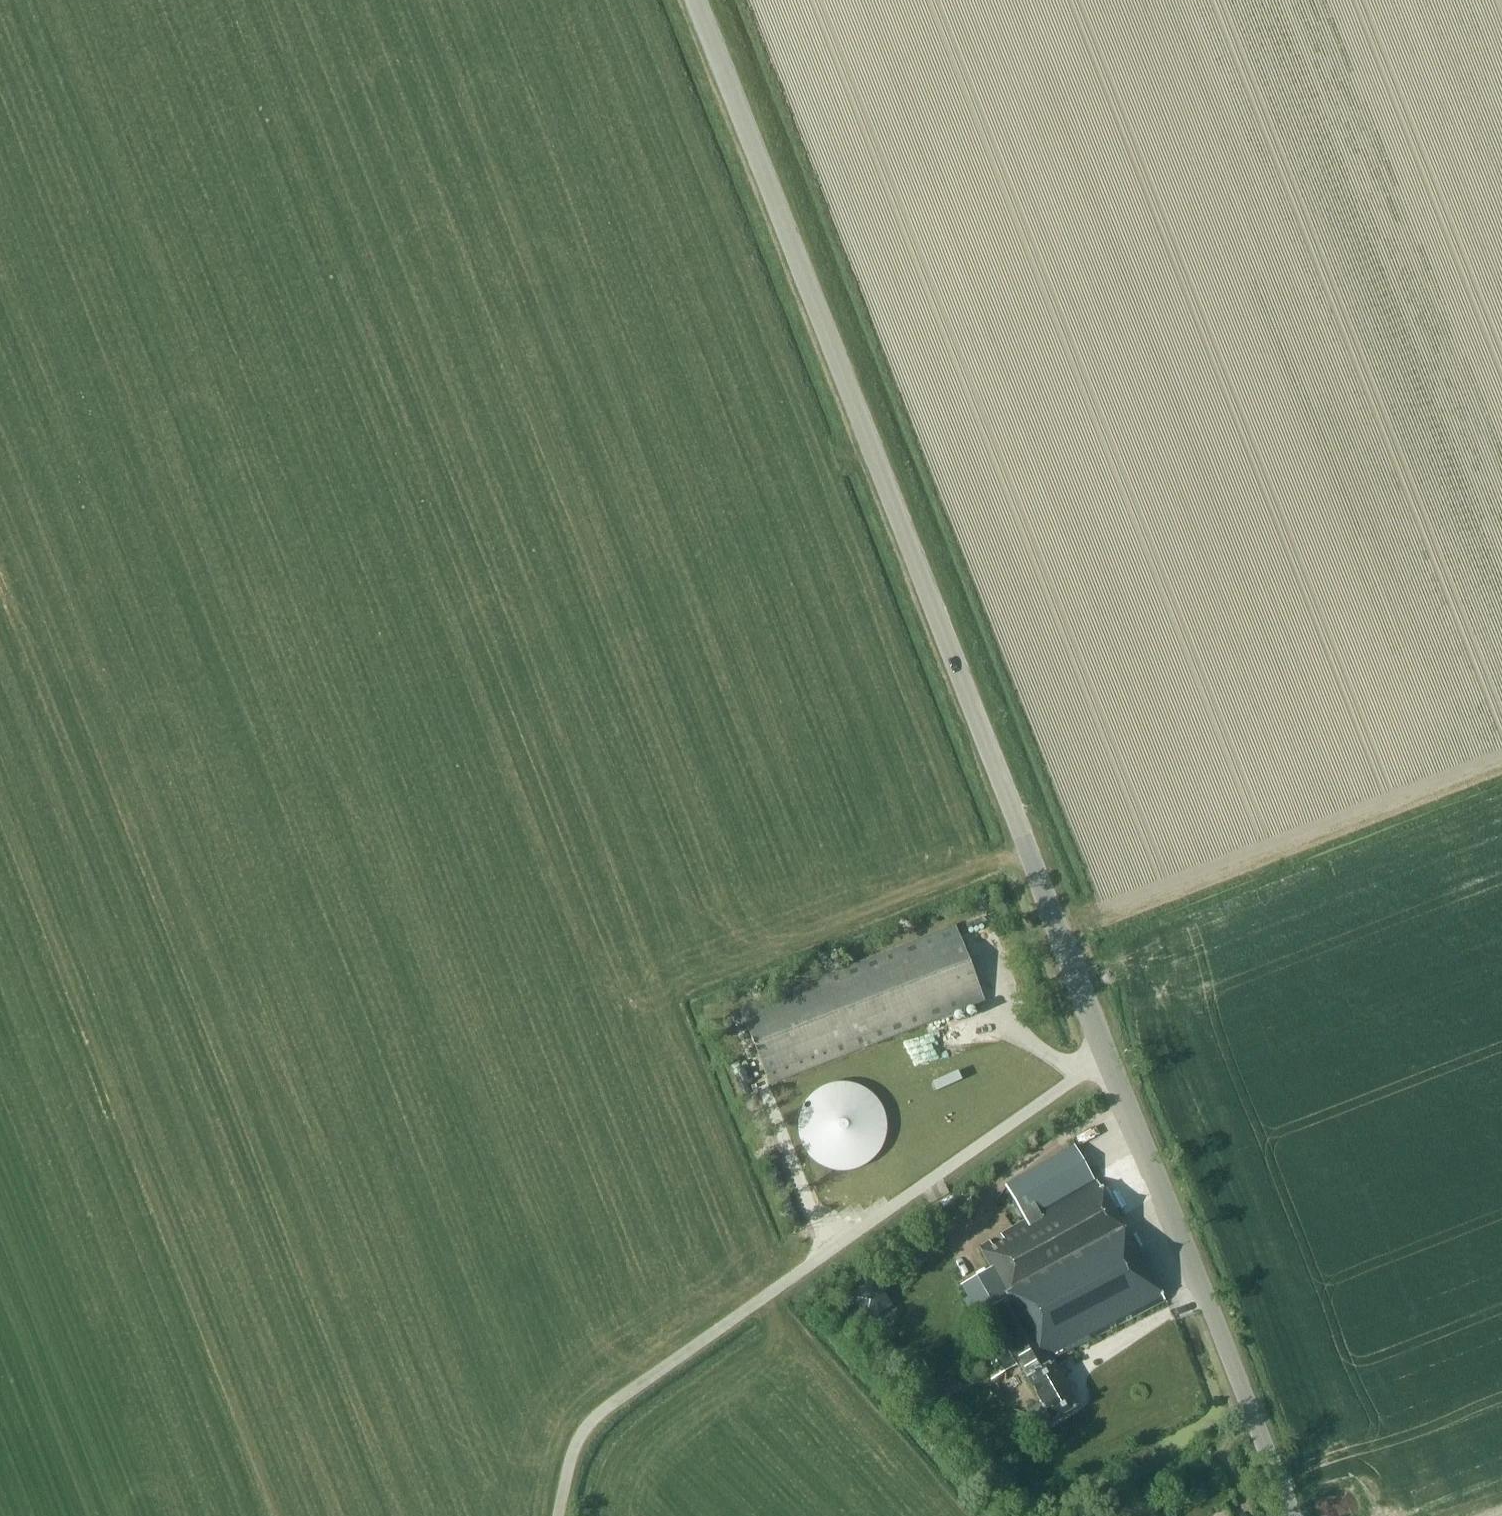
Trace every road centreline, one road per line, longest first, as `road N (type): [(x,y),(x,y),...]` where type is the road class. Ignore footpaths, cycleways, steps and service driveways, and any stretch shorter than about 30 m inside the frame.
road 1 (tertiary): [(1294,1515),(696,0)]

